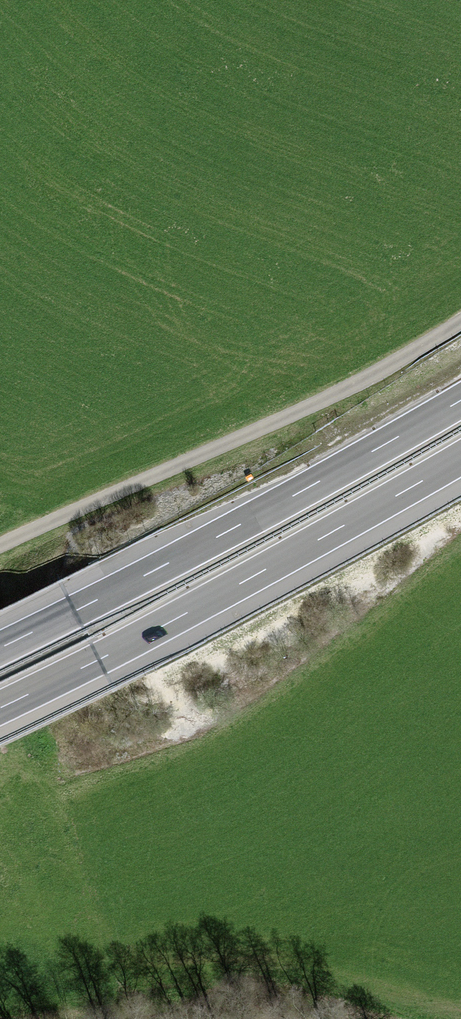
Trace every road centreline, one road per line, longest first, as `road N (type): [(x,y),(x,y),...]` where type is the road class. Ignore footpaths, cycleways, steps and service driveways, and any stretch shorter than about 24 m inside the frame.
road 1 (motorway): [(0,707),(460,458)]
road 2 (motorway): [(460,400),(0,648)]
road 3 (track): [(460,328),(290,420),(0,550)]

